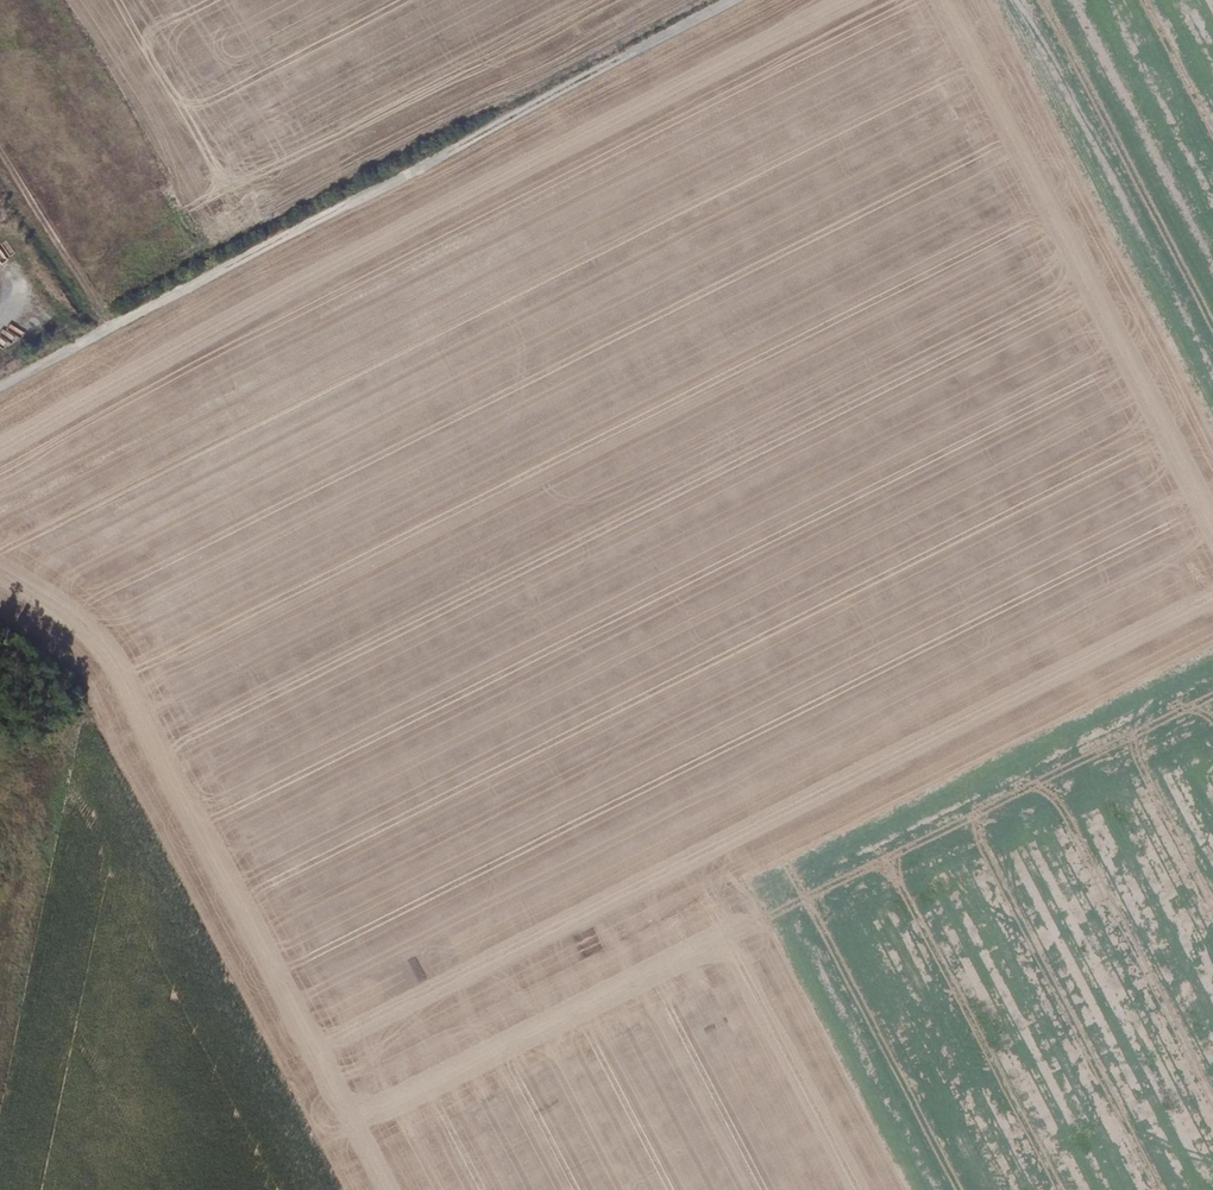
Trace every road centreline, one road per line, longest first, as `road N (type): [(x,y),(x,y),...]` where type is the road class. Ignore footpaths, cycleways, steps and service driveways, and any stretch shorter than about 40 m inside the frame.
road 1 (track): [(739,0),(0,388)]

